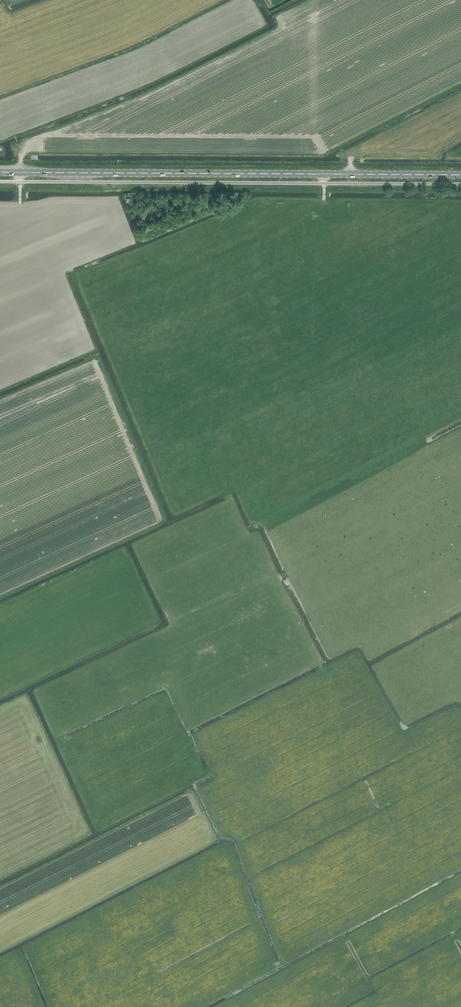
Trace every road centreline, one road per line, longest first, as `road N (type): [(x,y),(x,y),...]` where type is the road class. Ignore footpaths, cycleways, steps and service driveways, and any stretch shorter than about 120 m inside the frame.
road 1 (primary): [(460,176),(0,175)]

